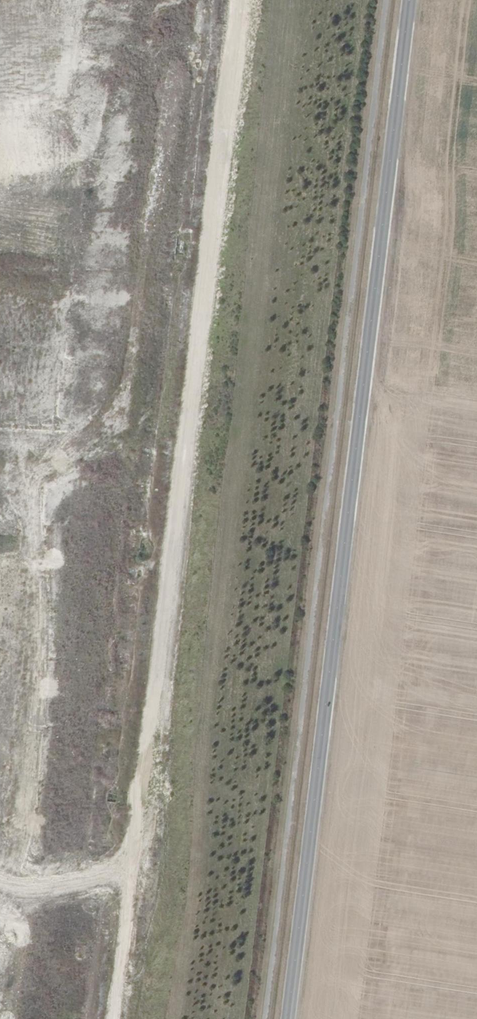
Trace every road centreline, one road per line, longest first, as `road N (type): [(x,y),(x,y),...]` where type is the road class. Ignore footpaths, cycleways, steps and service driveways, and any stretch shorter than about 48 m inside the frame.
road 1 (track): [(114,1018),(239,0)]
road 2 (tertiary): [(411,0),(292,1018)]
road 3 (track): [(134,859),(21,881),(0,875)]

